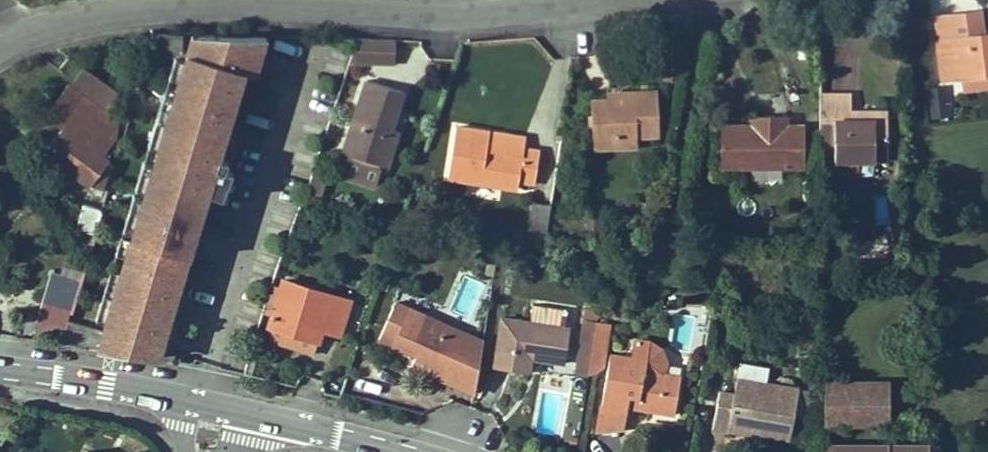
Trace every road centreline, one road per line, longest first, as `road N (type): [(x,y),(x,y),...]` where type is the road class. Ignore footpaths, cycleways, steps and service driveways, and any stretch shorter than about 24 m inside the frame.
road 1 (residential): [(0,50),(85,19),(152,9),(455,14),(569,2)]
road 2 (secondary): [(179,398),(0,370)]
road 3 (secondary): [(403,451),(252,415)]

